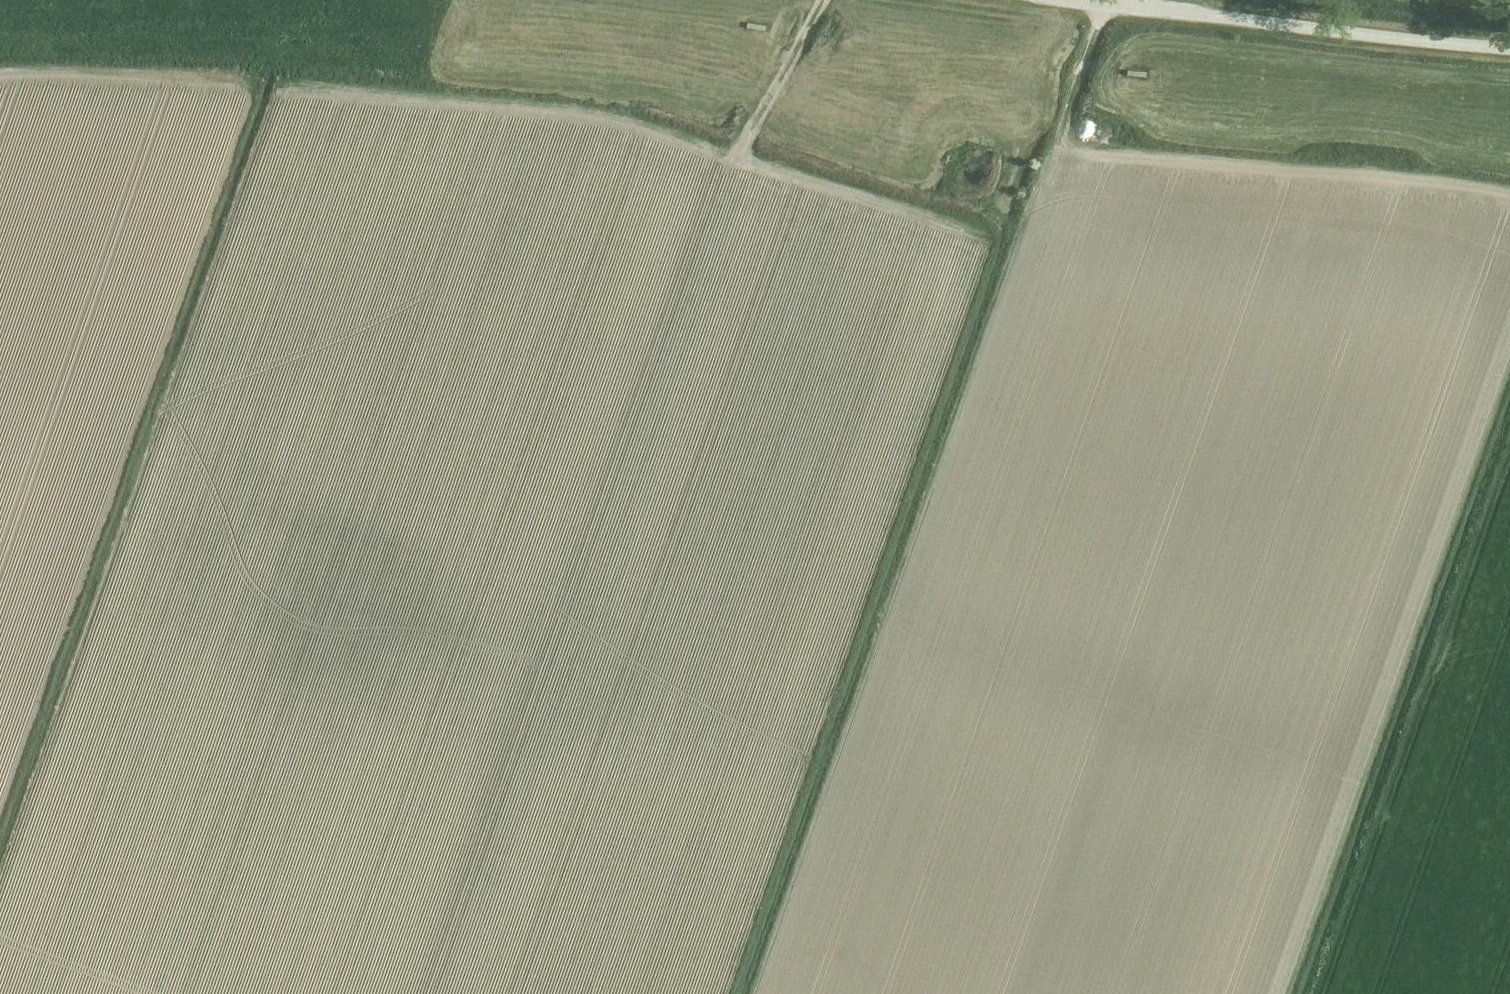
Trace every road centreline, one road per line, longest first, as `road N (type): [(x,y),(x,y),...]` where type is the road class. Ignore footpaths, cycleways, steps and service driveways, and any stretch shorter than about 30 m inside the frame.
road 1 (unclassified): [(1509,47),(1077,0)]

